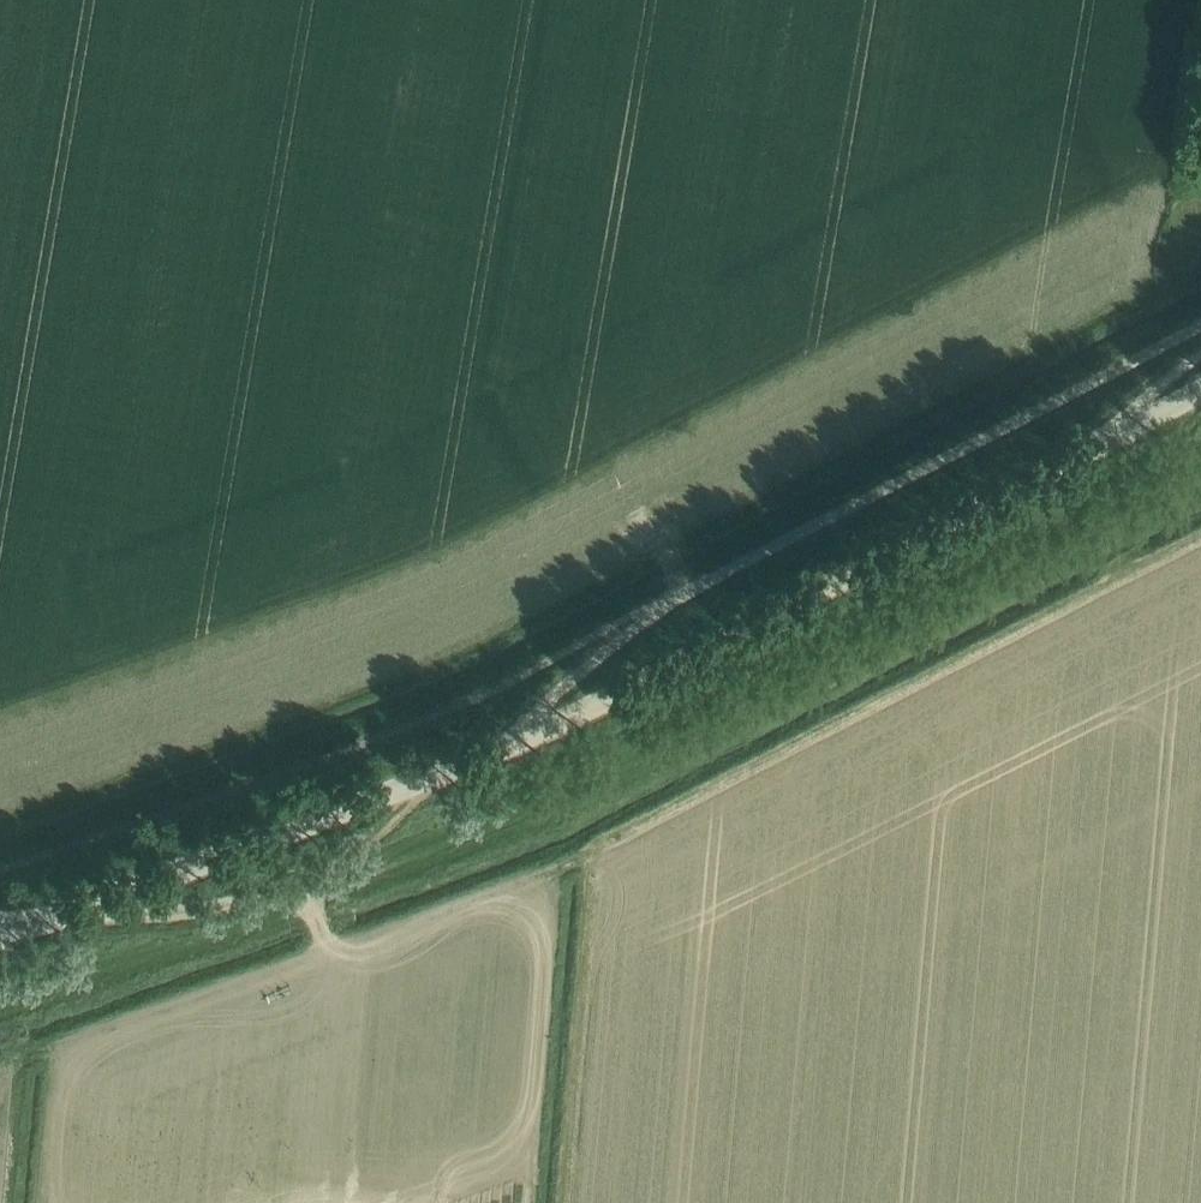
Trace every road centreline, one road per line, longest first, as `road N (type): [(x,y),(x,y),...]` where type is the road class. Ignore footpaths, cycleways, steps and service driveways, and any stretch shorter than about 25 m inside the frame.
road 1 (tertiary): [(0,937),(326,820),(514,742),(1200,394)]

